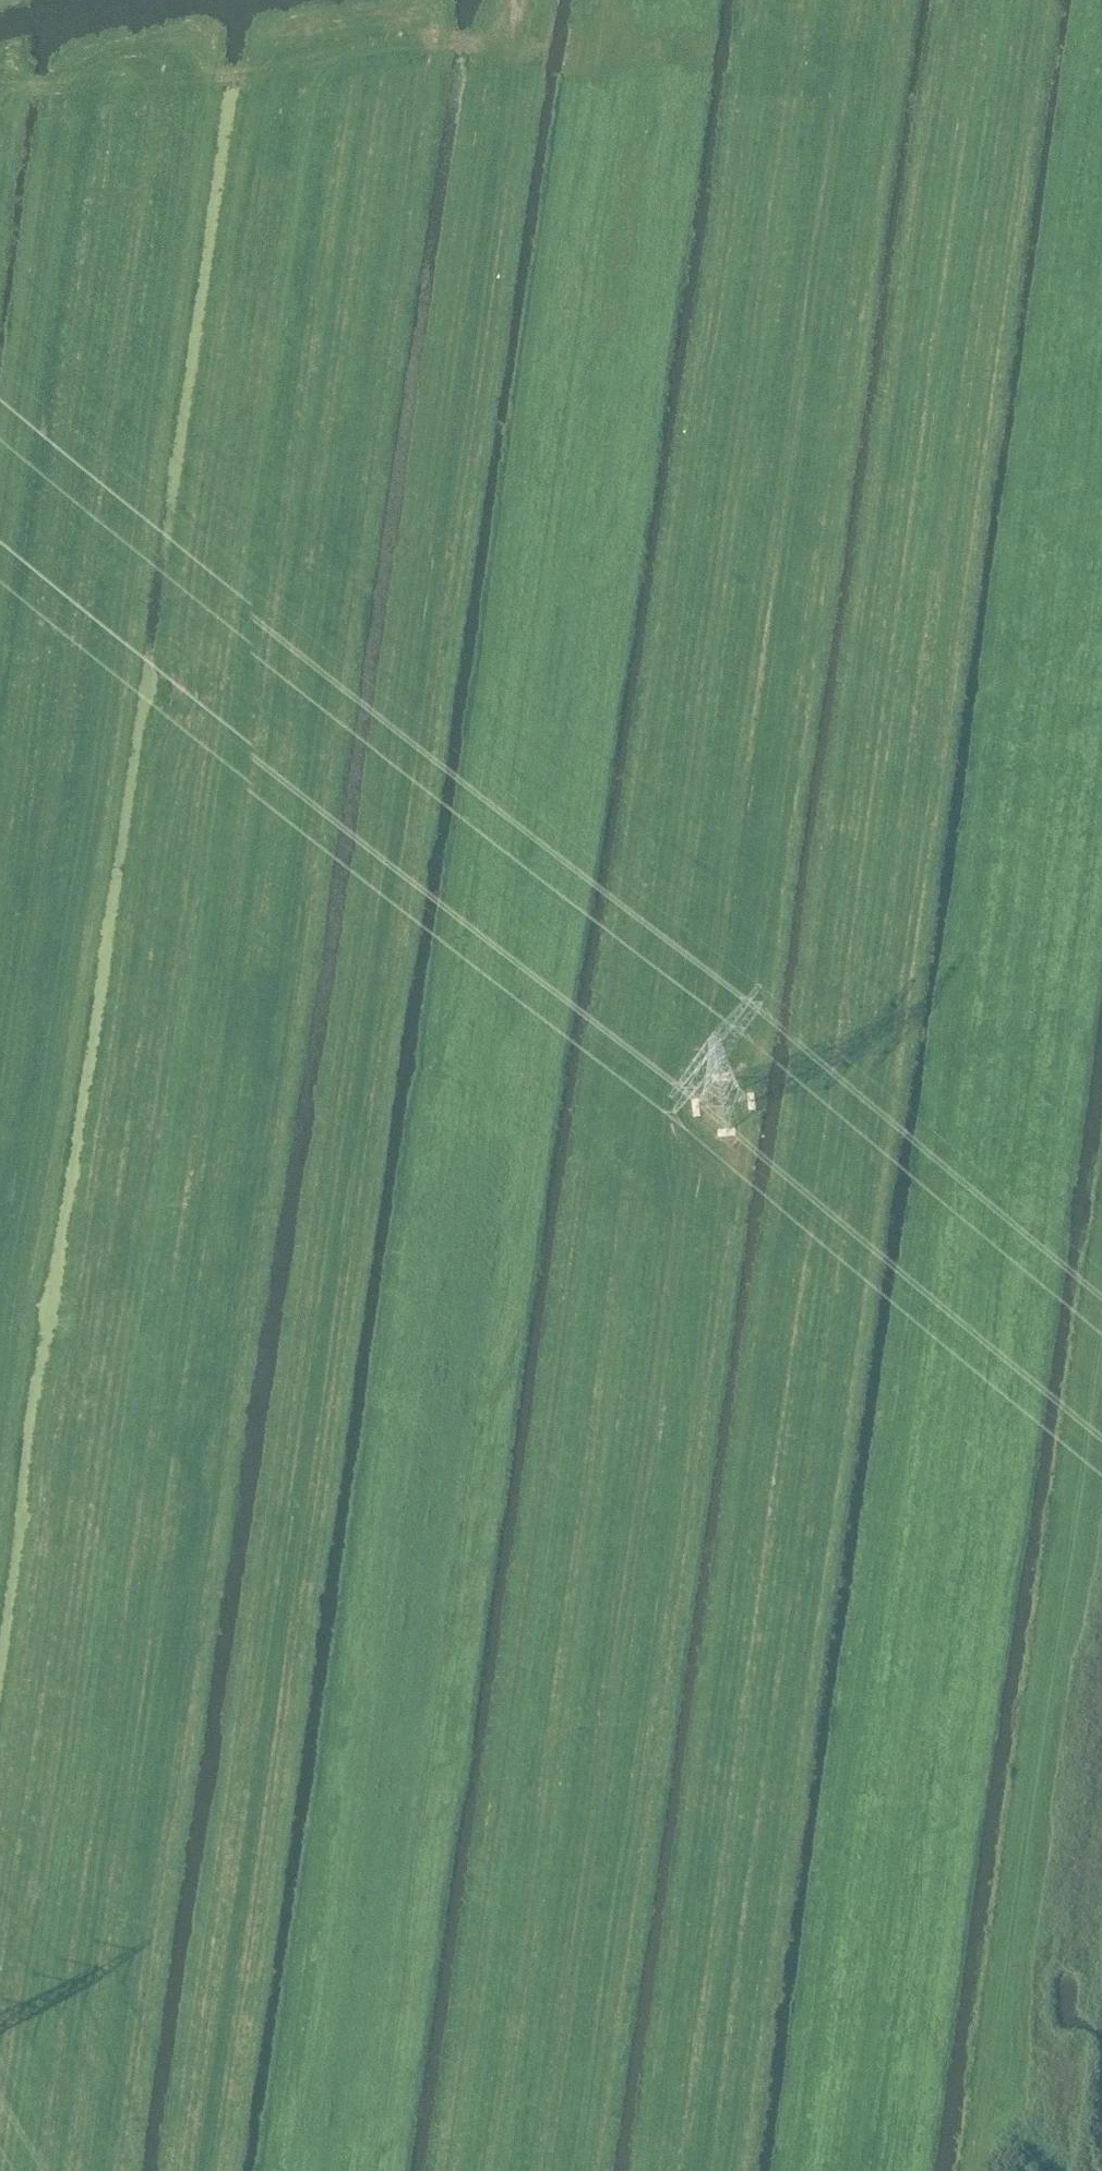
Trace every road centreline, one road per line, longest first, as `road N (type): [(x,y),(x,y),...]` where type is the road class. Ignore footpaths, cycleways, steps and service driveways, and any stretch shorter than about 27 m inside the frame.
road 1 (track): [(513,0),(199,2170)]

